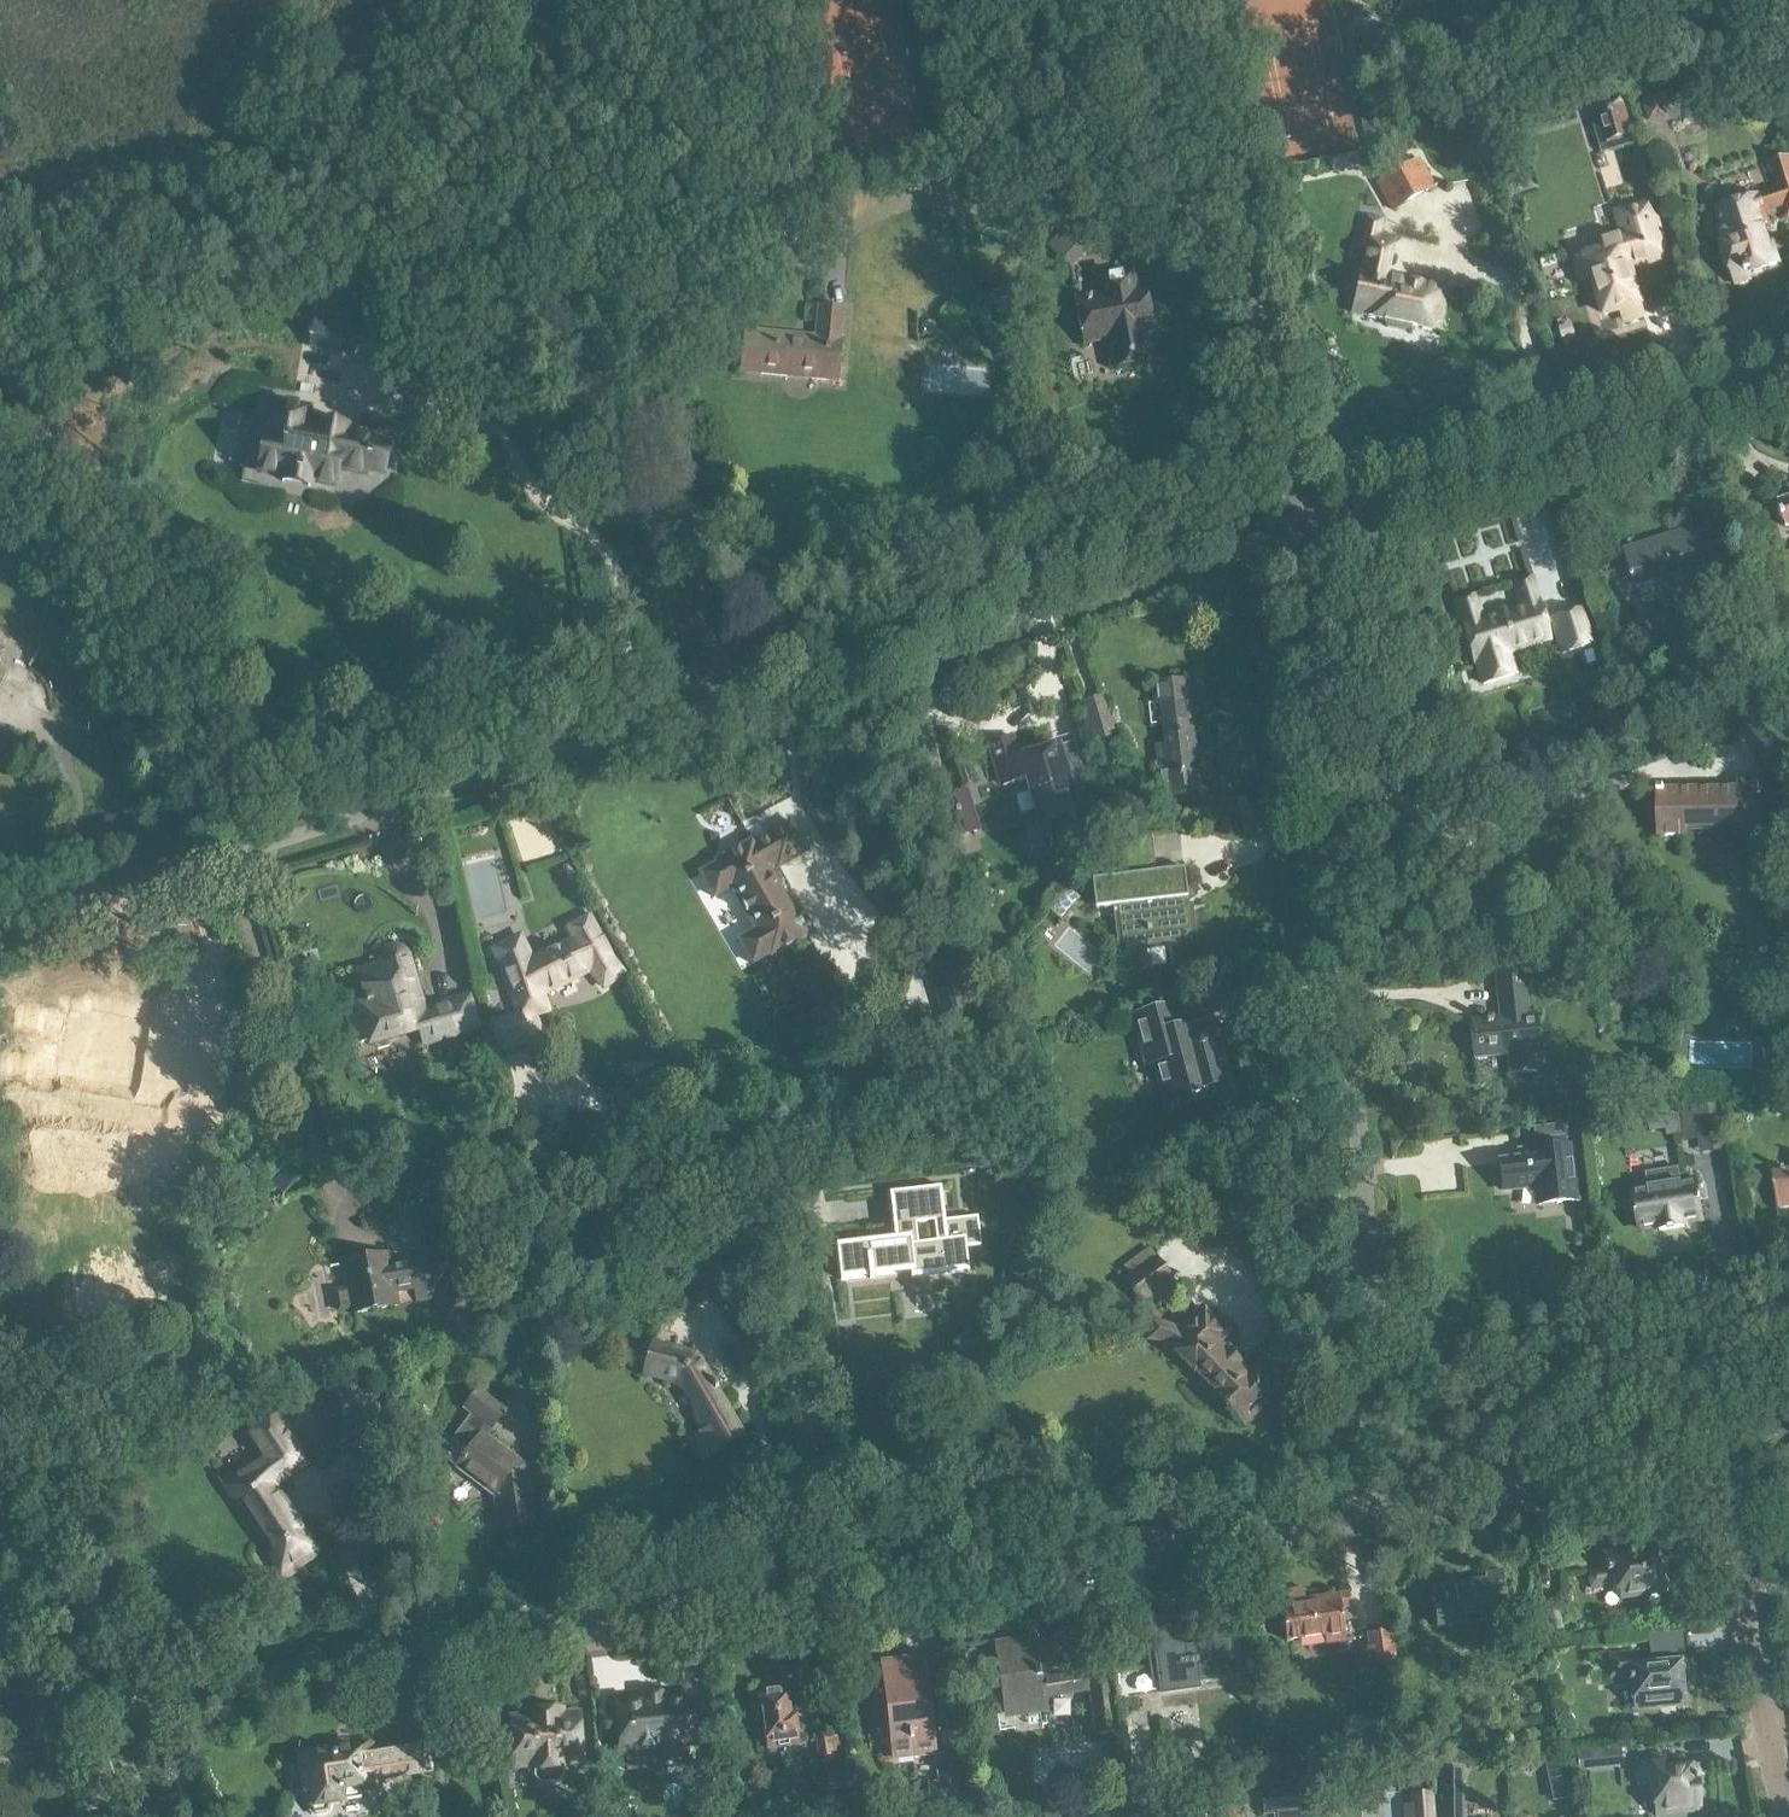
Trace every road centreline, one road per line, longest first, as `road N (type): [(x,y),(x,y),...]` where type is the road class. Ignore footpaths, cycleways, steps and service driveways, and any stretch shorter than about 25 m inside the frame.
road 1 (residential): [(0,922),(1298,529)]
road 2 (residential): [(107,1720),(143,1700),(285,1671),(1349,1512)]
road 3 (residential): [(1362,1286),(1298,529)]
road 4 (residential): [(1298,529),(1197,0)]
road 5 (residential): [(1298,529),(1788,381)]
road 6 (track): [(154,1816),(0,1455)]
road 7 (residential): [(1788,1308),(1439,1355)]
road 8 (residential): [(1788,1816),(1727,1522),(1725,1476)]
road 9 (residential): [(1349,1512),(1661,1468)]
road 10 (residential): [(1661,1468),(1616,1438),(1439,1355)]

